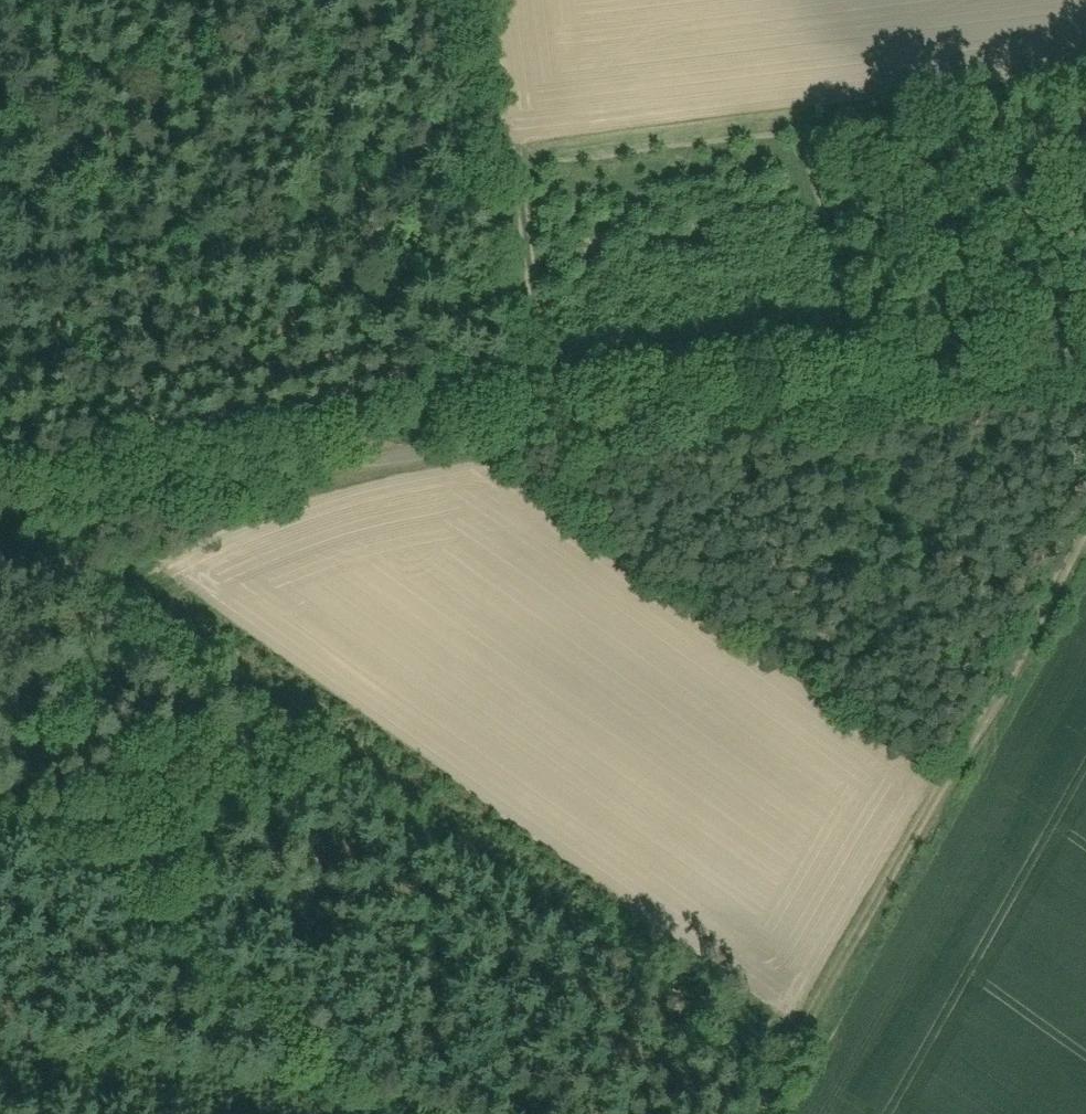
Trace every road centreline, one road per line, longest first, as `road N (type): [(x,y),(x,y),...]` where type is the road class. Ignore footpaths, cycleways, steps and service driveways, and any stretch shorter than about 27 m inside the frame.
road 1 (unclassified): [(0,507),(952,403),(1085,367)]
road 2 (track): [(1085,531),(757,1113)]

